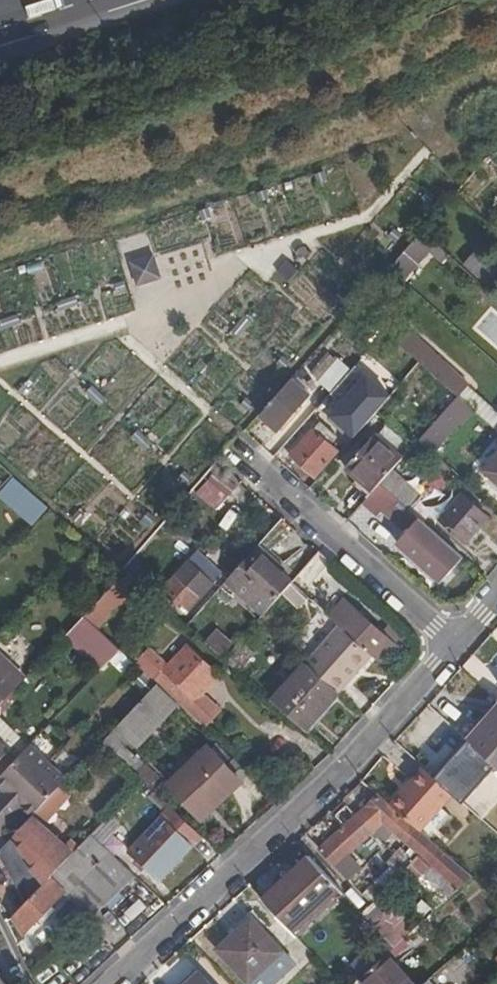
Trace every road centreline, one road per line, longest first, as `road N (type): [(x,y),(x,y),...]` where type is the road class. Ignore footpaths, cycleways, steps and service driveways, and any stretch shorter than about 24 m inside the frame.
road 1 (residential): [(111,983),(346,765),(457,641)]
road 2 (residential): [(457,641),(265,480)]

